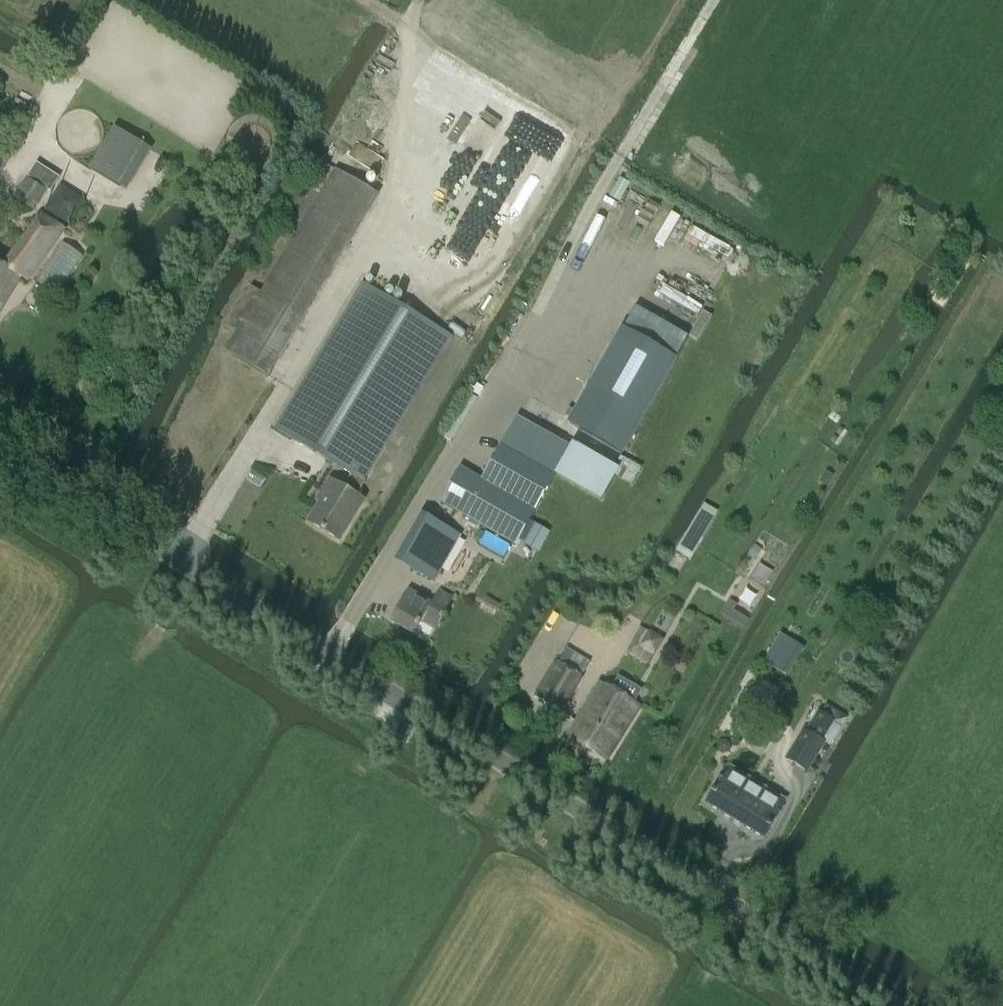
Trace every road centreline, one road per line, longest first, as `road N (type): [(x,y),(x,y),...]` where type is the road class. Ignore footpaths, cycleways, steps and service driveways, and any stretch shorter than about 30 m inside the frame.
road 1 (tertiary): [(894,1005),(0,450)]

